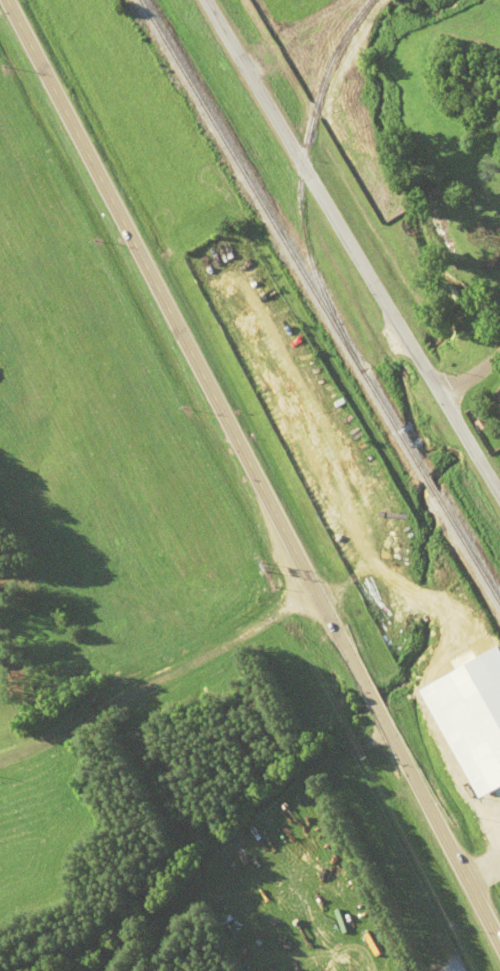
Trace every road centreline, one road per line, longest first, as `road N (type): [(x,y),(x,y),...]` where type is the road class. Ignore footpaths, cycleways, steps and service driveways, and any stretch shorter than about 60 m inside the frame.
road 1 (primary): [(364,692),(5,0)]
road 2 (residential): [(499,502),(244,66)]
road 3 (residential): [(315,594),(0,763)]
road 4 (primary): [(499,951),(377,714)]

